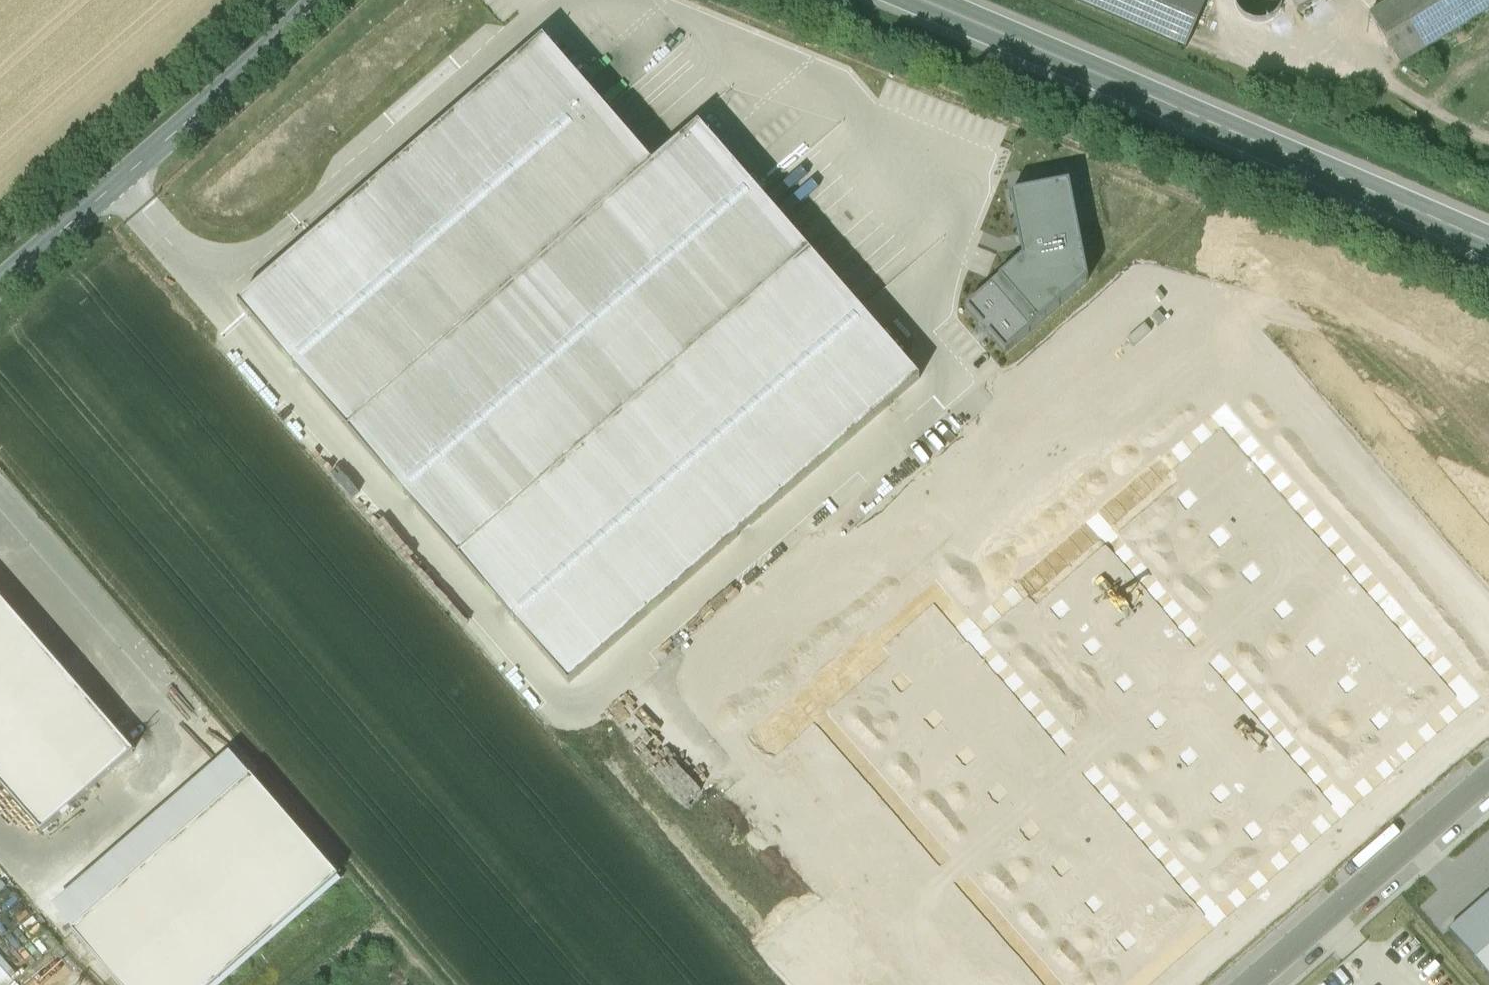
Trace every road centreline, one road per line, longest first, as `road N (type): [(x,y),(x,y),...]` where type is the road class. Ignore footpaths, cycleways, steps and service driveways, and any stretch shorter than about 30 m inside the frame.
road 1 (secondary): [(918,0),(1488,244)]
road 2 (tertiary): [(324,0),(0,286)]

